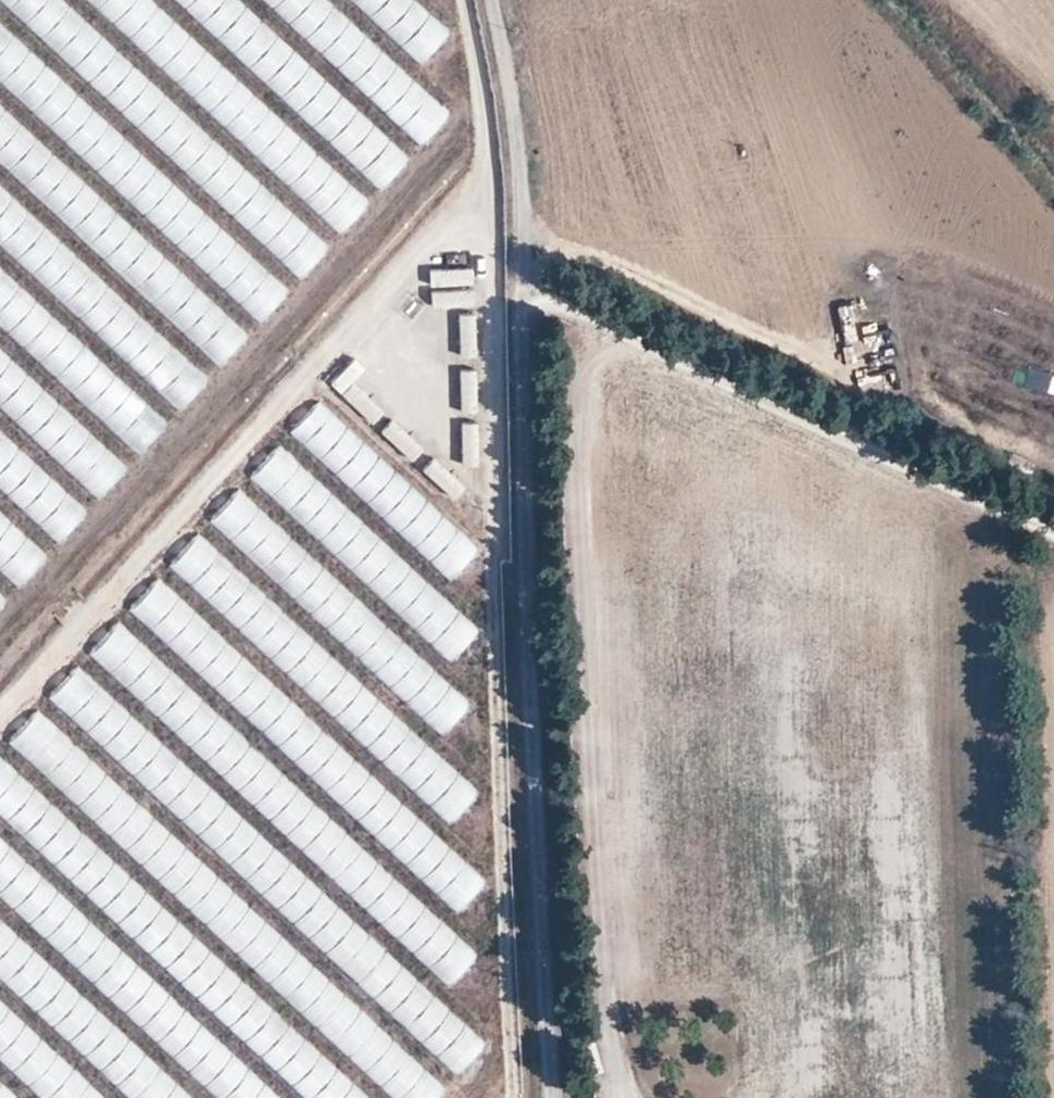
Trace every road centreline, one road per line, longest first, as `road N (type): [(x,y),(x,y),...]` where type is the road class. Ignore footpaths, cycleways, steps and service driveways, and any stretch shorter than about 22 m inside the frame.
road 1 (unclassified): [(493,0),(515,106),(521,213),(554,1097)]

